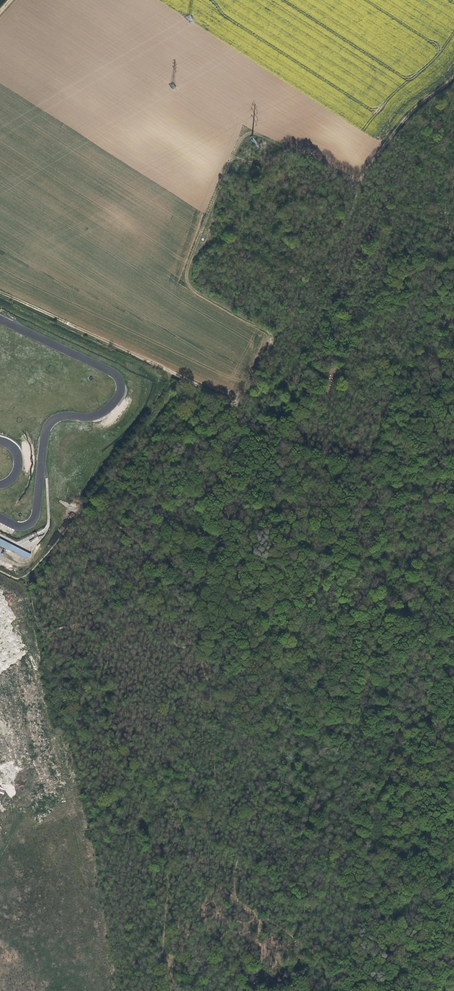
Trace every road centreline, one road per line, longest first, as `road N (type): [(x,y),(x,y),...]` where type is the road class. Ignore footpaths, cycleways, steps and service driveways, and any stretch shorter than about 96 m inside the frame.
road 1 (track): [(453,78),(406,118),(358,183),(256,135),(239,141),(187,267),(192,285),(271,331),(236,407),(0,292)]

